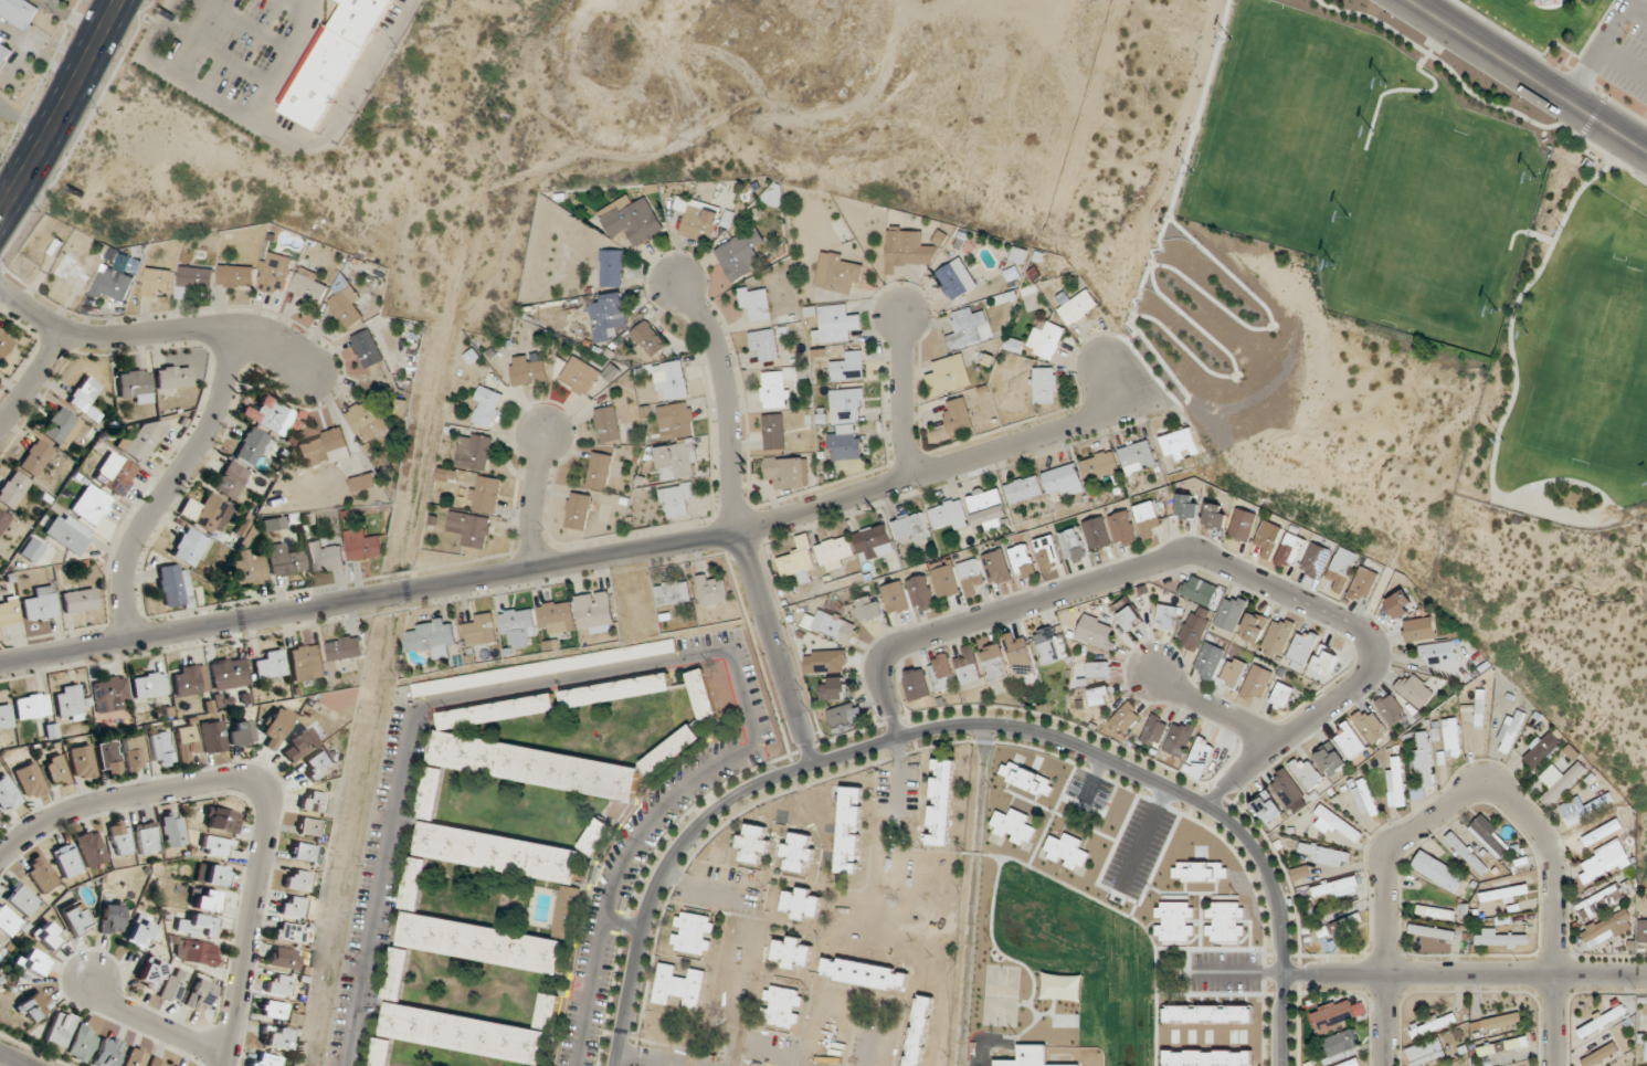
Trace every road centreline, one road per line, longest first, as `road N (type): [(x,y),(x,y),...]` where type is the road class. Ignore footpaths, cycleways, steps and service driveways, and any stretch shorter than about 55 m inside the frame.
road 1 (tertiary): [(0,662),(700,539),(1130,404)]
road 2 (tertiary): [(1284,1065),(1280,907),(1247,838),(1196,800),(1064,741),(971,725),(813,764),(762,782),(712,813),(651,896),(615,1065)]
road 3 (residential): [(896,740),(881,676),(894,648),(1192,555),(1359,630),(1376,654),(1353,690),(1201,803)]
road 4 (residential): [(1388,1065),(1390,851),(1480,787),(1513,799),(1553,861),(1556,1065)]
road 5 (residential): [(0,865),(47,825),(81,811),(263,782),(274,804),(272,828),(226,1065)]
road 6 (residential): [(1646,975),(1286,974)]
road 7 (residential): [(309,371),(278,346),(235,333),(65,333),(0,289)]
road 8 (residential): [(134,638),(129,555),(208,434),(235,333)]
road 9 (tertiary): [(1411,0),(1646,150)]
road 10 (residential): [(741,527),(720,359),(674,275)]
road 11 (tertiary): [(813,764),(741,527)]
road 12 (secondary): [(119,0),(0,215)]
road 13 (residential): [(918,473),(904,420),(902,308)]
road 14 (residential): [(88,975),(105,999),(230,1056)]
road 15 (residential): [(1145,667),(1279,745)]
road 16 (residential): [(541,568),(534,498),(548,430)]

